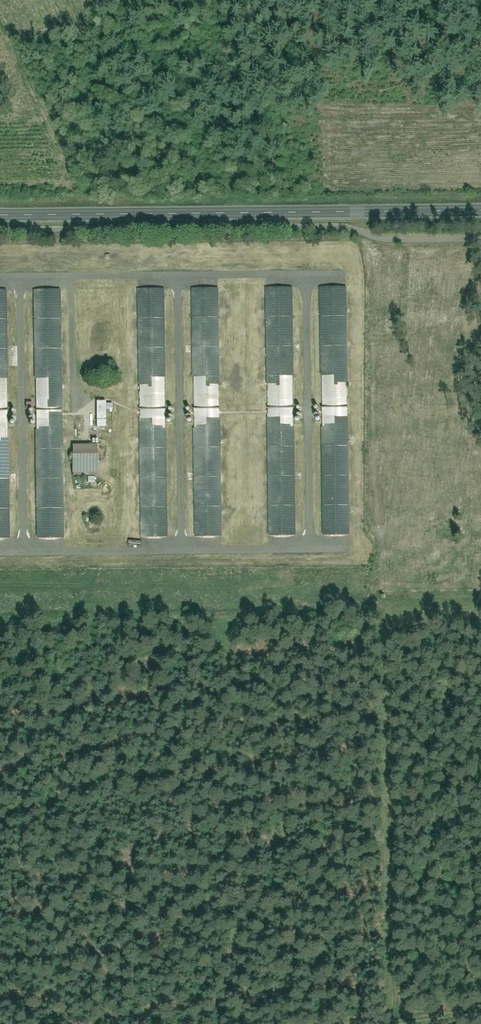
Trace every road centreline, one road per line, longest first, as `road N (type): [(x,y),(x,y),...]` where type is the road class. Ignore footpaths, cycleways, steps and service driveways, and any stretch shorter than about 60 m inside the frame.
road 1 (tertiary): [(0,216),(480,210)]

